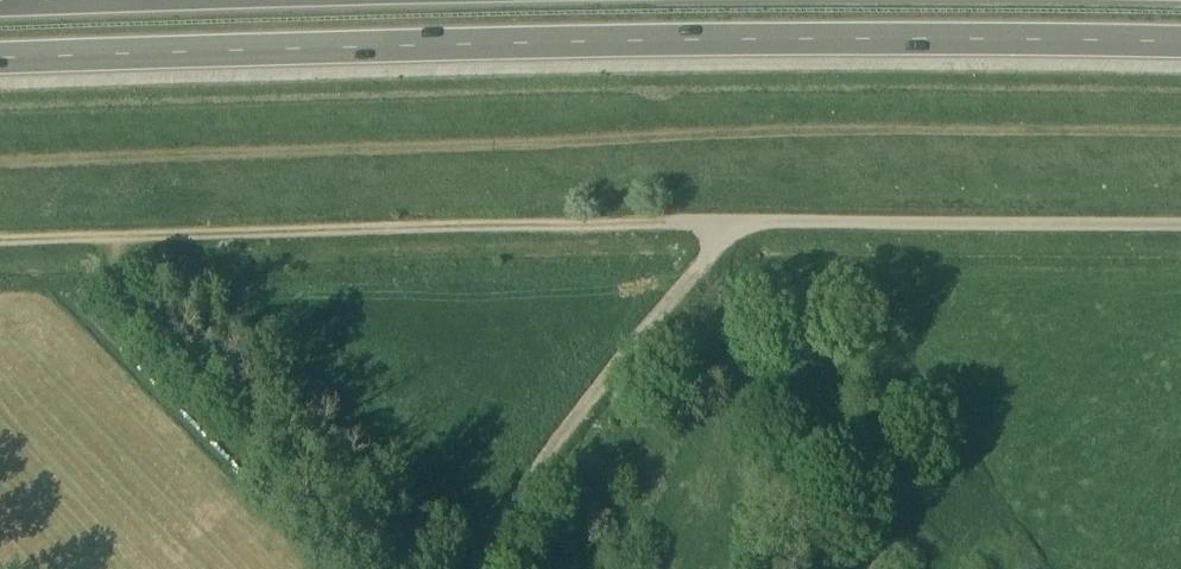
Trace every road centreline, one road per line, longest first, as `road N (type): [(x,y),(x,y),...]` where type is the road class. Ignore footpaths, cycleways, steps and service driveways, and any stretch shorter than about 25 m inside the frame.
road 1 (track): [(0,165),(829,125),(1180,127)]
road 2 (trunk): [(0,62),(990,42),(1180,47)]
road 3 (track): [(0,239),(734,224),(606,371),(483,568)]
road 4 (unclassified): [(734,224),(1180,229)]

